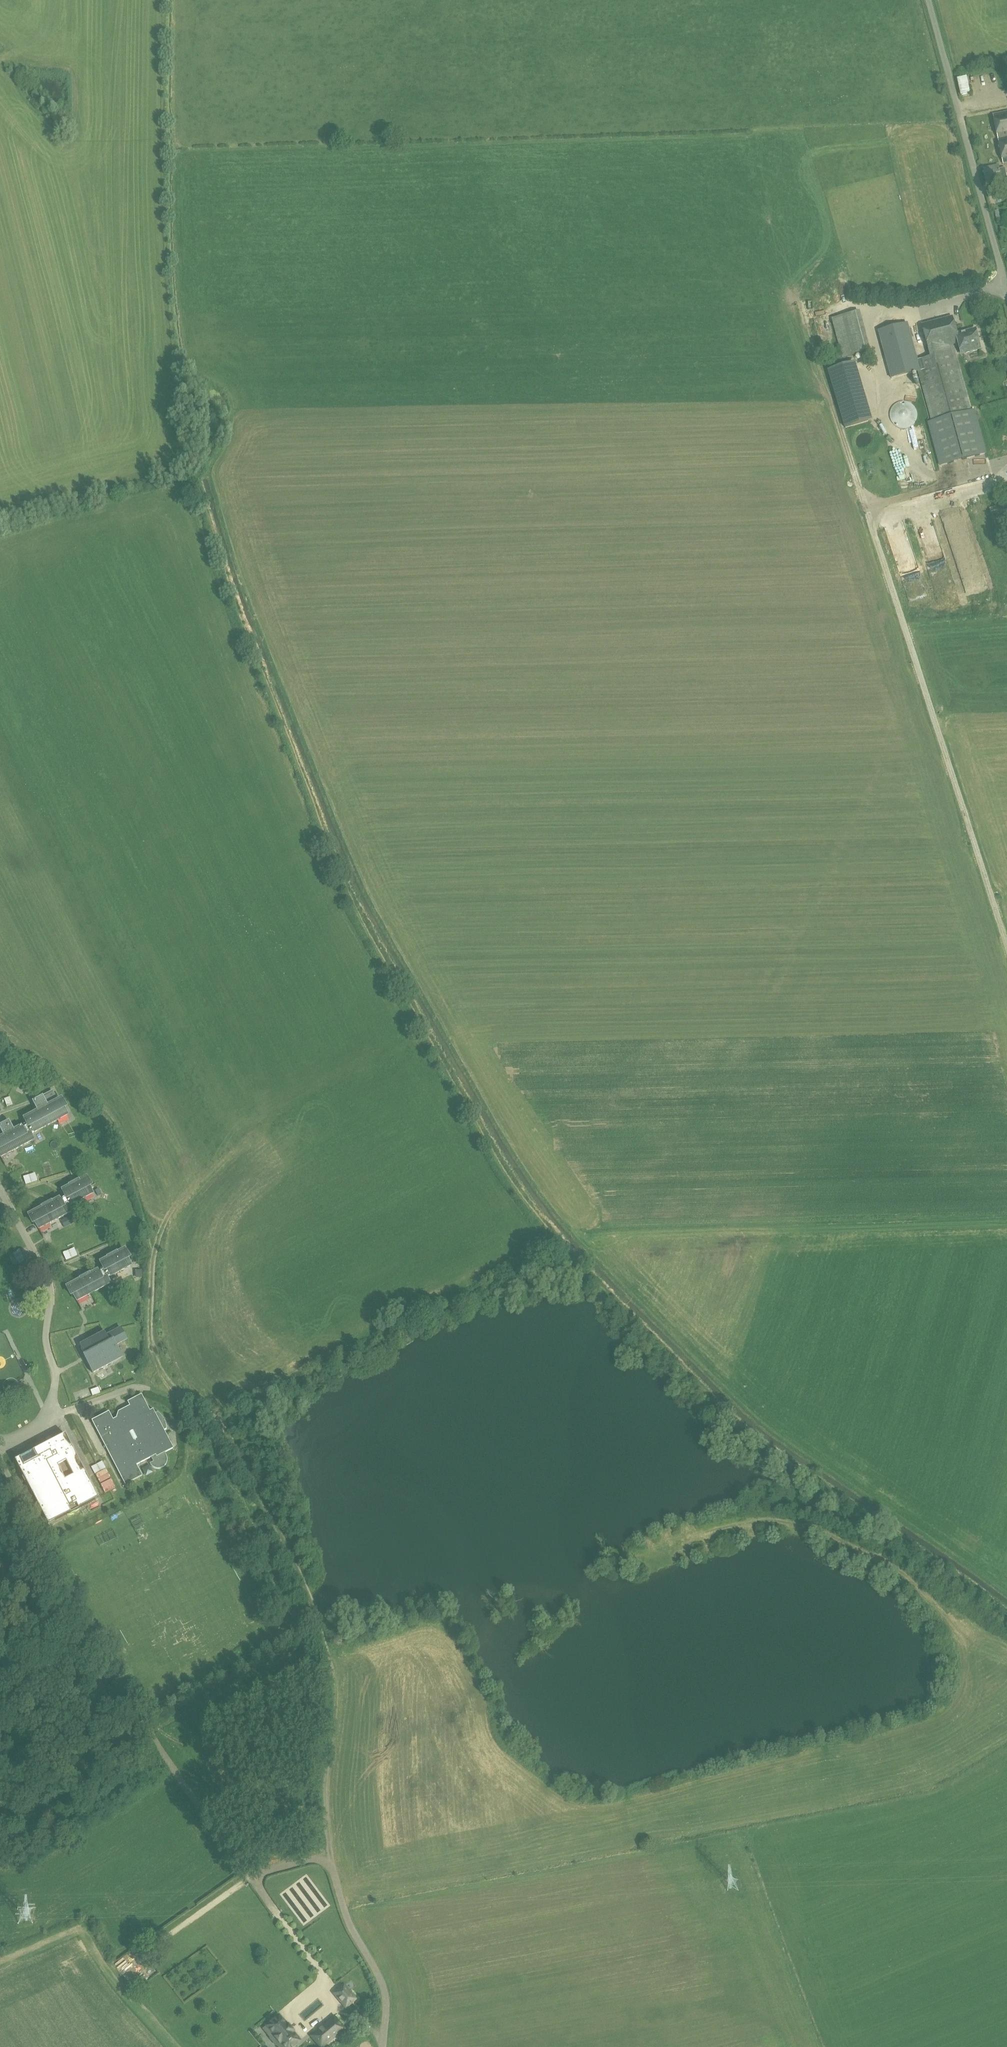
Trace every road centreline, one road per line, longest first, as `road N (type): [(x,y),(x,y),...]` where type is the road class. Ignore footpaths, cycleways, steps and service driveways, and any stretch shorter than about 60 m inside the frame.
road 1 (track): [(383,2046),(384,1989),(348,1922),(331,1856),(334,1712),(321,1642)]
road 2 (unclassified): [(1006,291),(928,0)]
road 3 (track): [(215,1420),(180,1397),(154,1351),(156,1247)]

